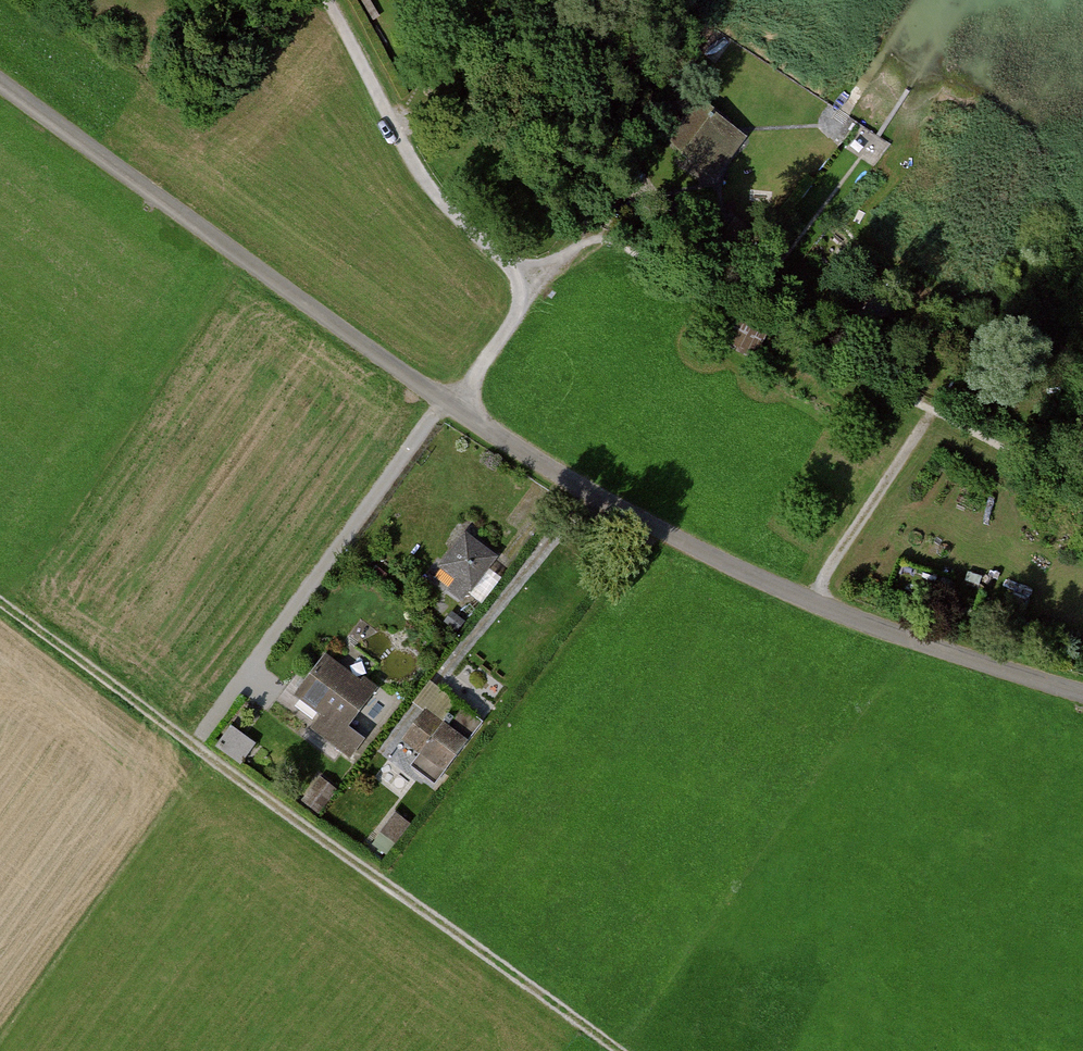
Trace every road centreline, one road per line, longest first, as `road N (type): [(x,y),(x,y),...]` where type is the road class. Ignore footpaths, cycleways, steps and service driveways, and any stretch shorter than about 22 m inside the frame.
road 1 (residential): [(1082,691),(810,600),(584,491),(444,403),(0,83)]
road 2 (track): [(619,1050),(0,603)]
road 3 (track): [(810,600),(932,411)]
road 4 (track): [(524,276),(517,317),(468,390),(444,403)]

